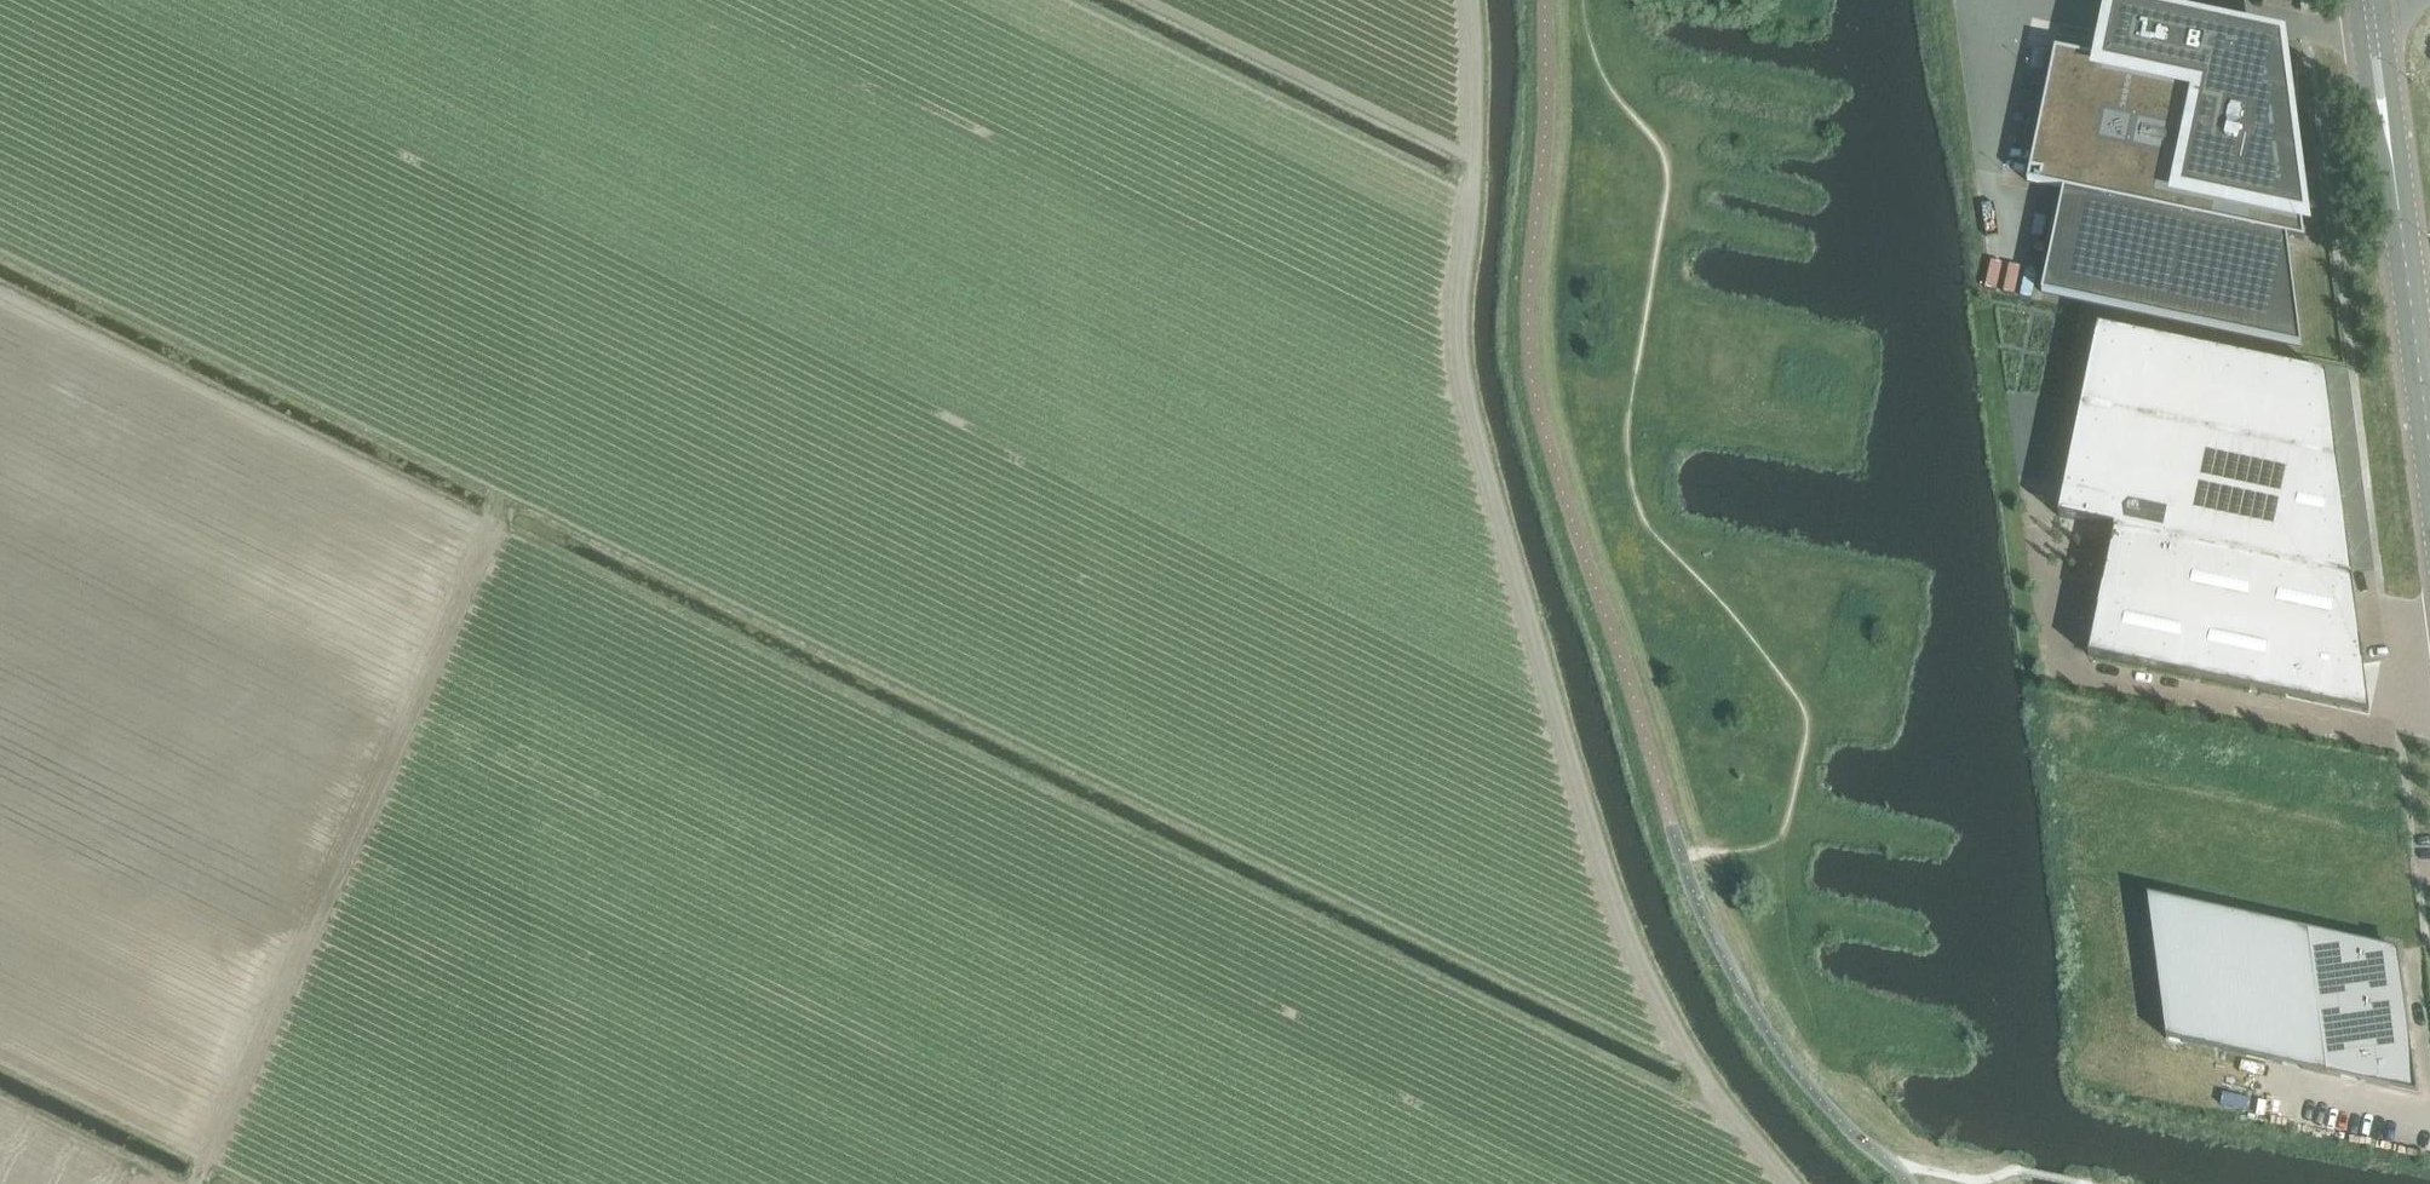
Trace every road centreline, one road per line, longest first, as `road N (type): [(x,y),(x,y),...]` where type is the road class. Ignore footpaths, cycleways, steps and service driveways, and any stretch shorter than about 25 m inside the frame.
road 1 (unclassified): [(2429,449),(2368,0)]

